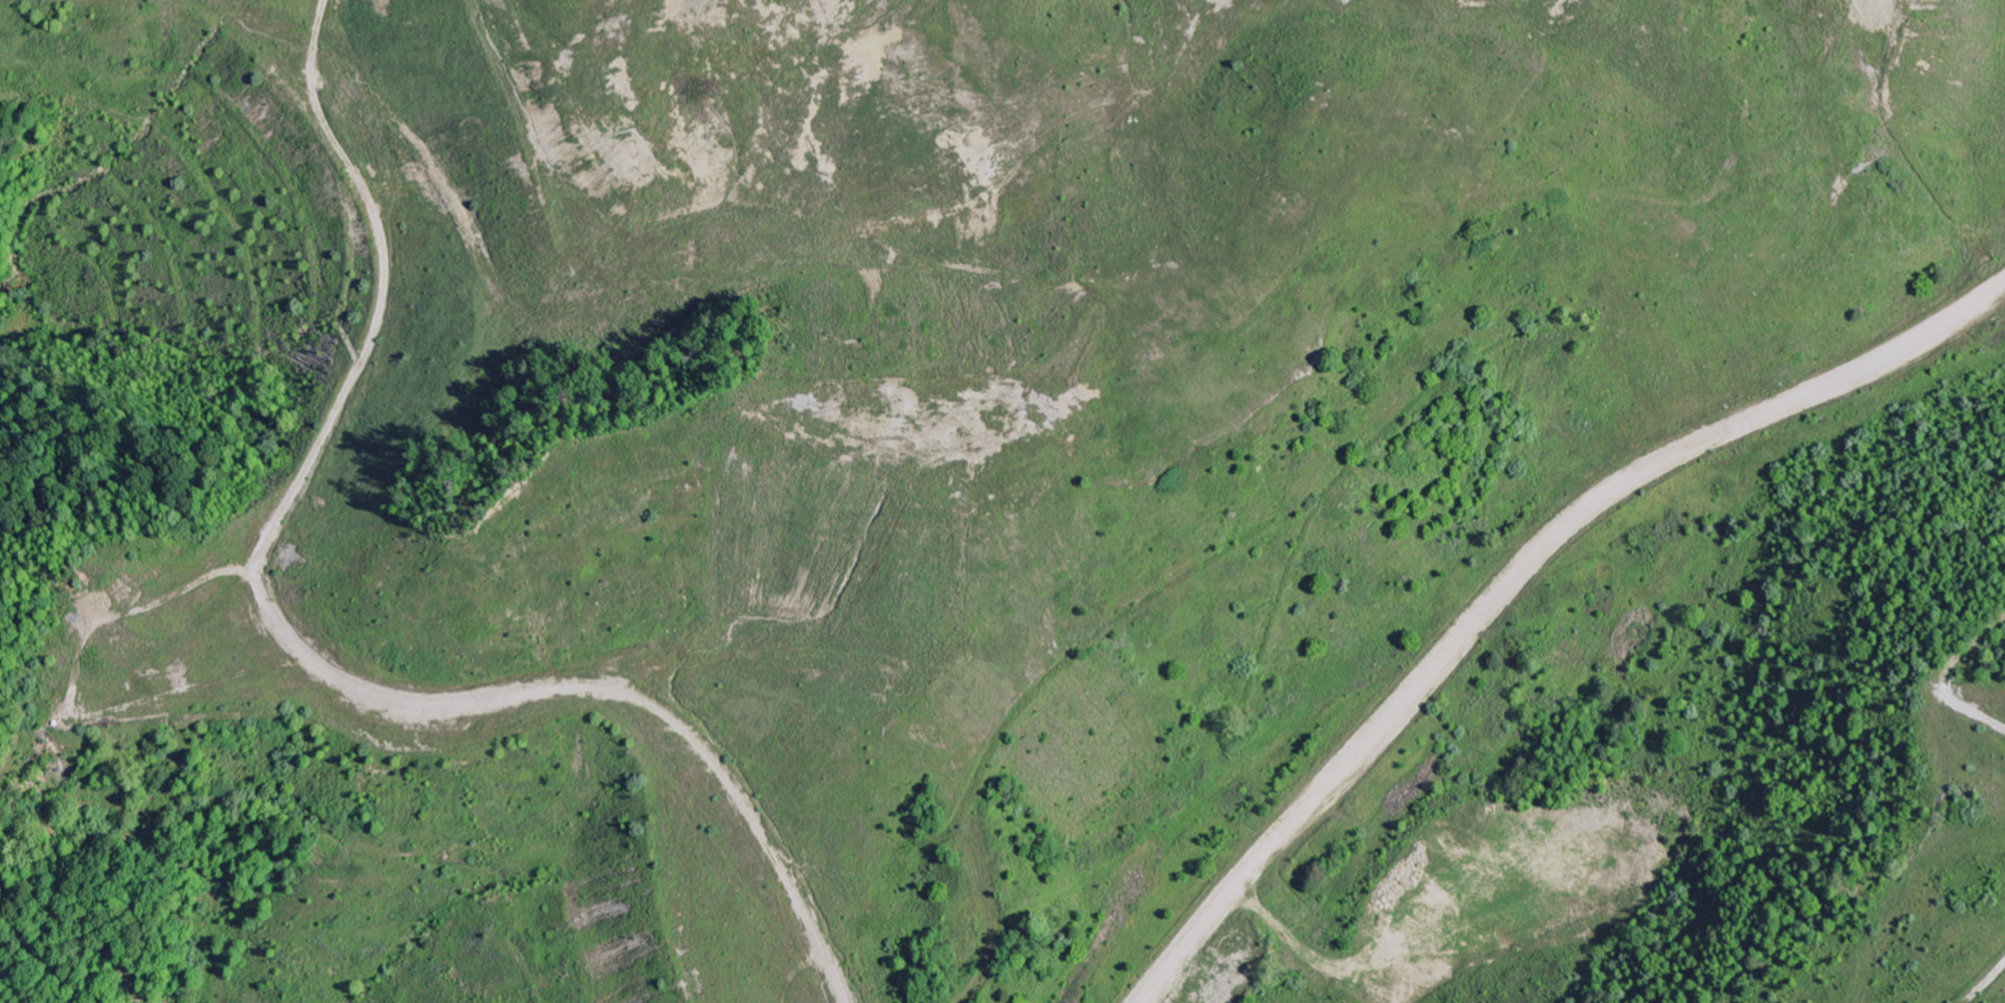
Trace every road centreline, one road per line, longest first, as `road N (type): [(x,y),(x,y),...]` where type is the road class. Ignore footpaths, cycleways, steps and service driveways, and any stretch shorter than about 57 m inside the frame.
road 1 (track): [(1153,1002),(1218,915),(1570,511),(1712,427),(2004,295)]

